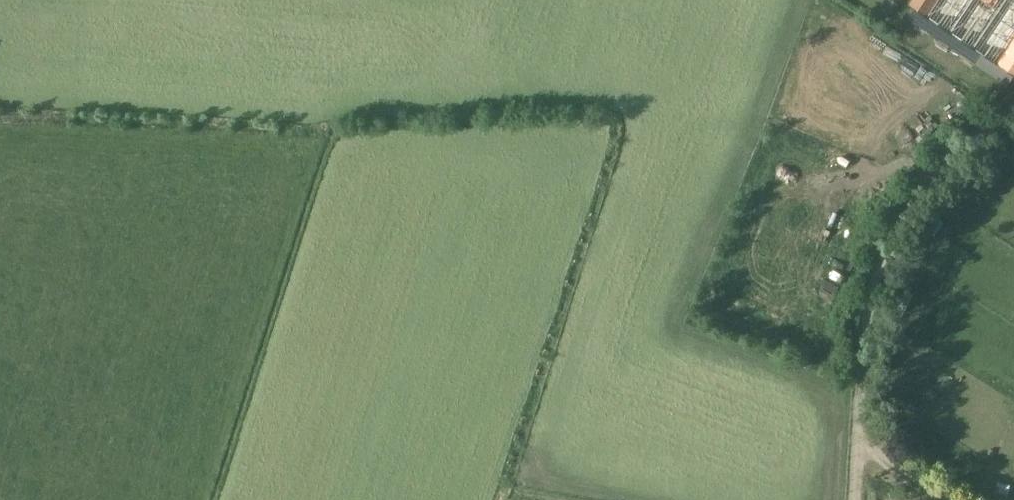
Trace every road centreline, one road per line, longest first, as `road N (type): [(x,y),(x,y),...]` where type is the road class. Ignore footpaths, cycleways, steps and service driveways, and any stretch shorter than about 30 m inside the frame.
road 1 (unclassified): [(1013,115),(915,191),(880,274),(858,499)]

